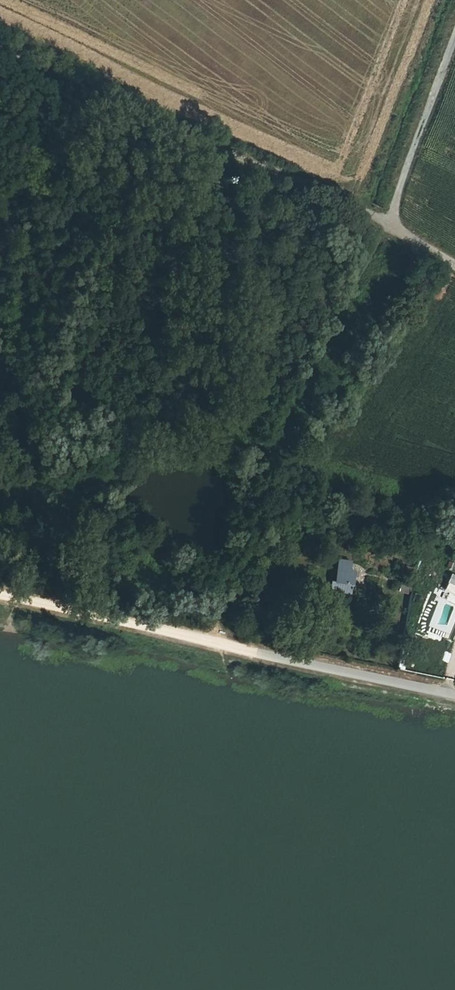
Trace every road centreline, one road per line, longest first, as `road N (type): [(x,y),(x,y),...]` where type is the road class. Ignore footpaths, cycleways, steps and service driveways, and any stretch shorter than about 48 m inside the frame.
road 1 (track): [(454,265),(390,225),(0,47)]
road 2 (track): [(454,38),(390,225),(266,456)]
road 3 (track): [(0,595),(241,649)]
road 4 (unclassified): [(241,649),(454,695)]

